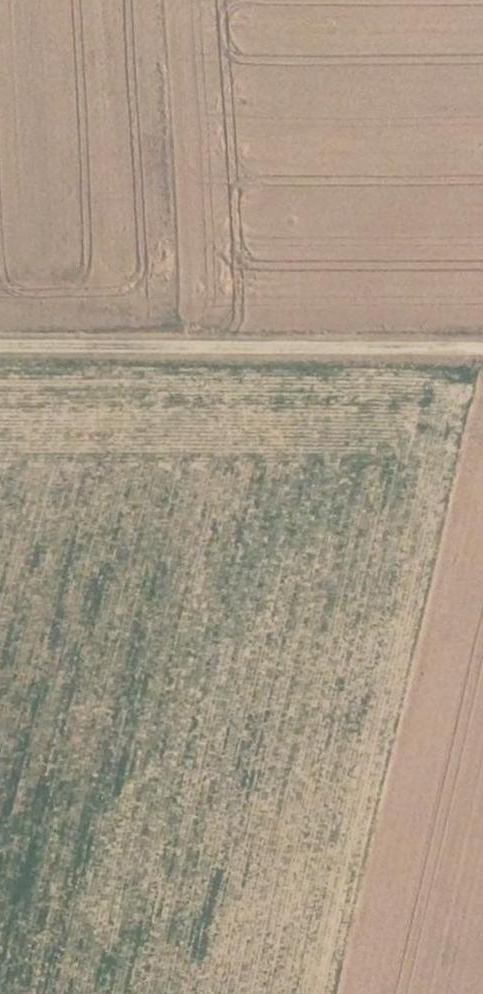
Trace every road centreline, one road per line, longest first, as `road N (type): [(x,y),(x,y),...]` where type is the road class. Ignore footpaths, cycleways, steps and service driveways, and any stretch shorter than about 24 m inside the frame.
road 1 (track): [(482,335),(0,335)]

